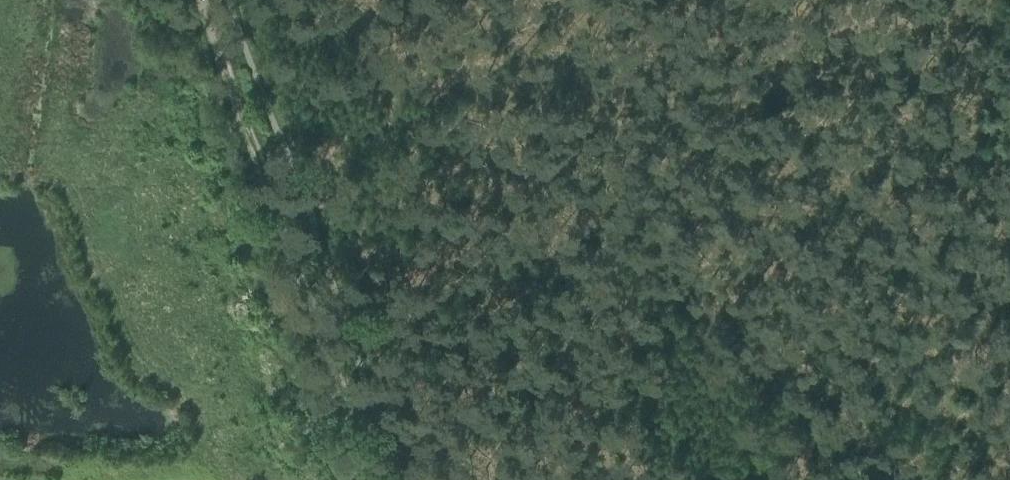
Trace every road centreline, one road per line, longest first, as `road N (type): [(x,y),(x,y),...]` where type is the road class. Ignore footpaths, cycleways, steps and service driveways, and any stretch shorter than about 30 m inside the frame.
road 1 (track): [(203,0),(352,398),(368,479)]

